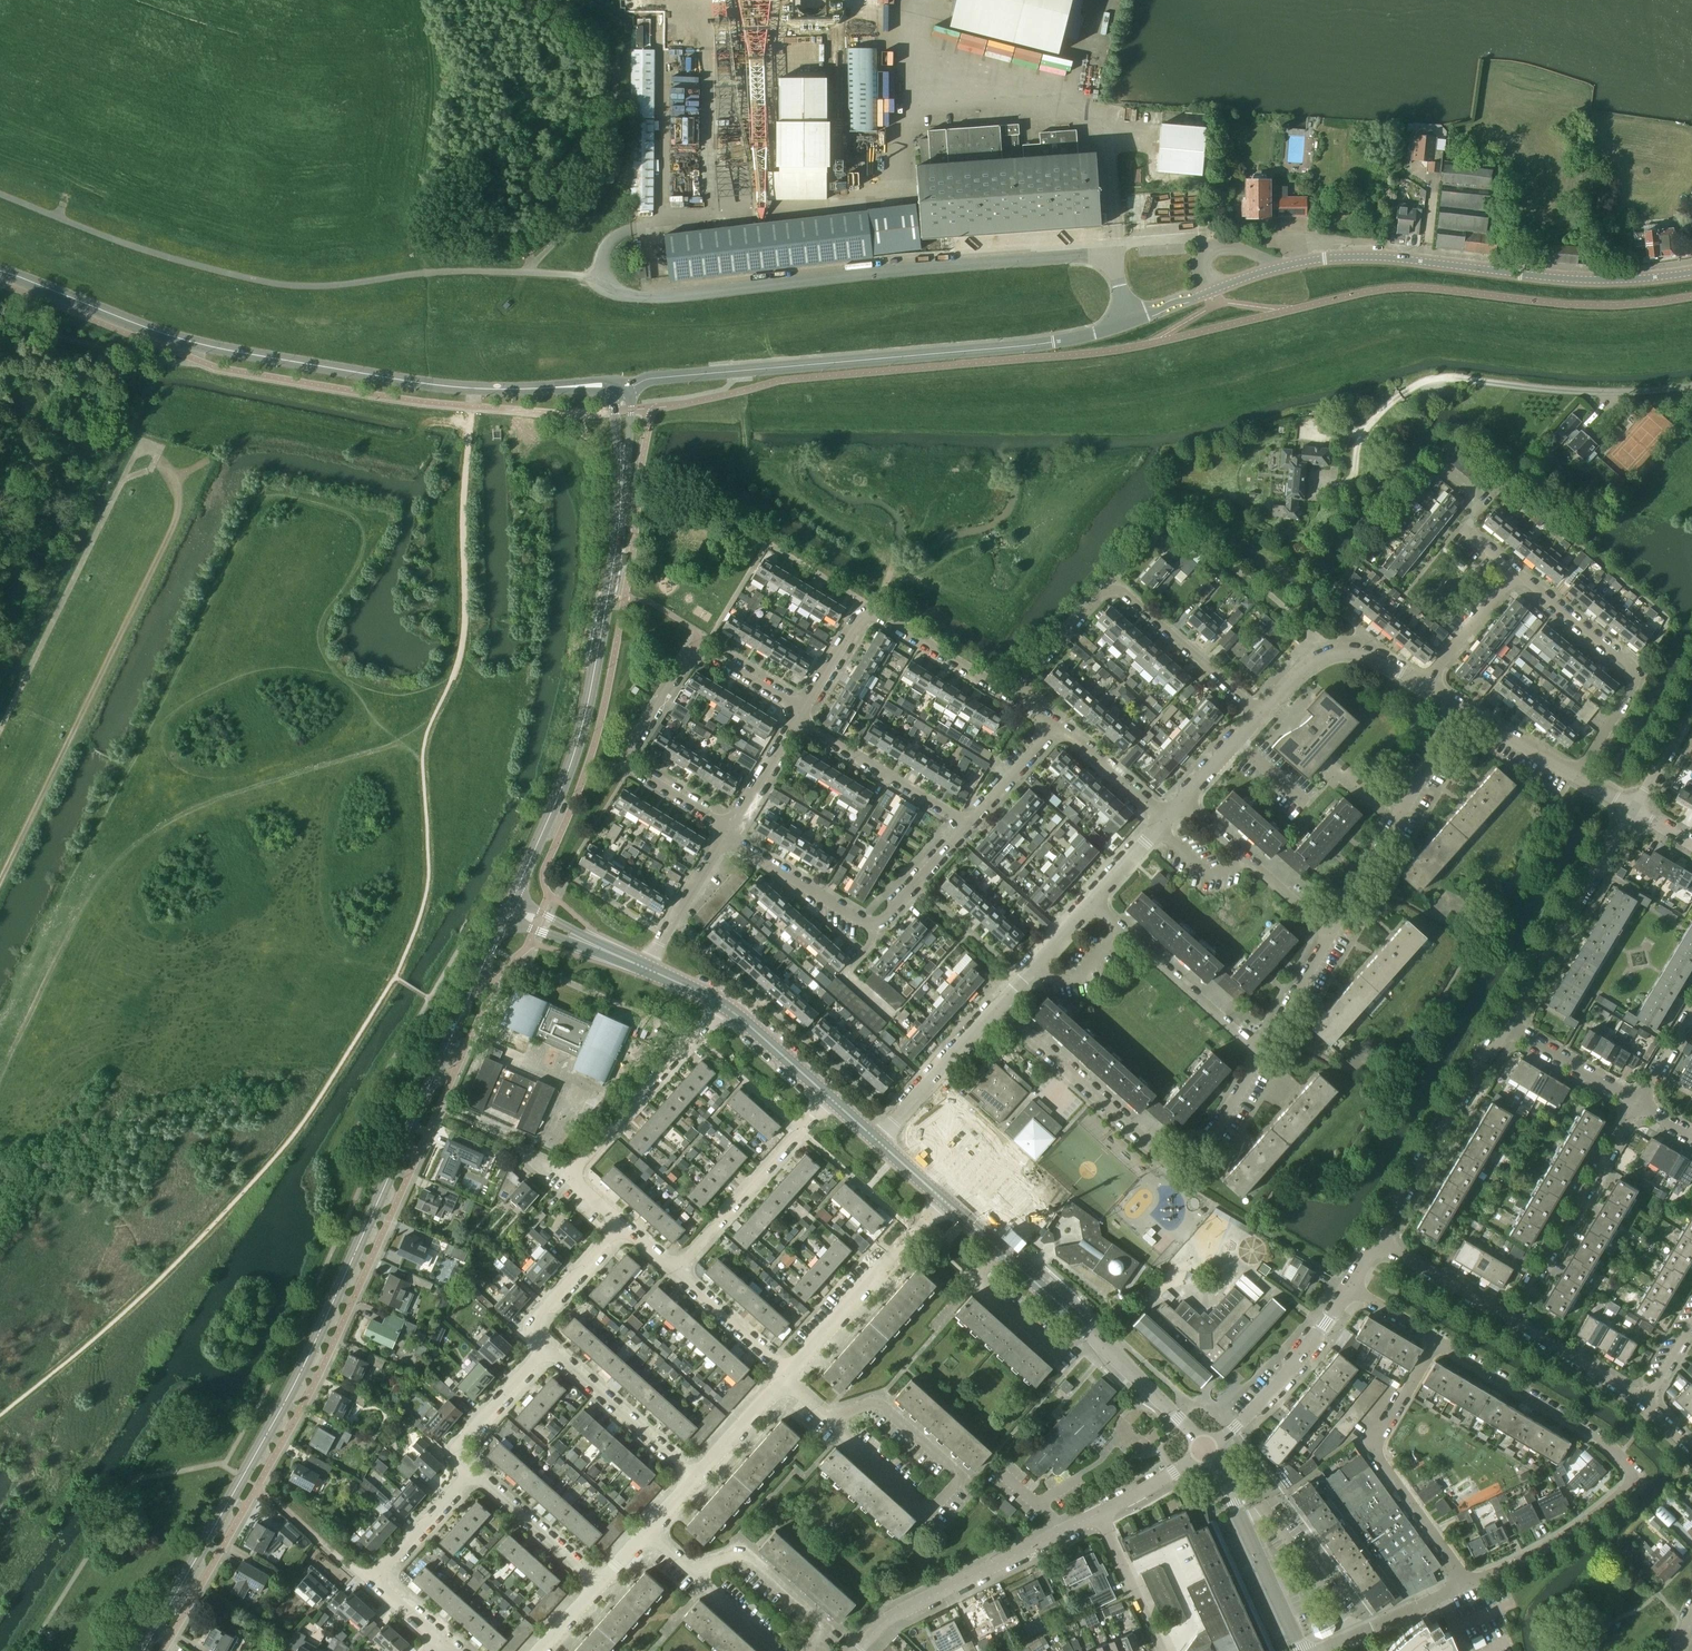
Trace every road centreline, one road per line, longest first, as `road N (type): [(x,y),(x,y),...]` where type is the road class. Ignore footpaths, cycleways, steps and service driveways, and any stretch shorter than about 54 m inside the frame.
road 1 (tertiary): [(143,1650),(306,1361),(507,909)]
road 2 (unclassified): [(1128,321),(1107,253),(637,297),(601,280),(527,271)]
road 3 (tertiary): [(620,389),(473,388),(203,345),(0,271)]
road 4 (tertiary): [(507,909),(548,823),(593,675),(623,482),(620,389)]
road 5 (tertiary): [(620,389),(649,378),(1052,342),(1128,321)]
road 6 (tertiary): [(1210,291),(1341,256),(1582,280),(1691,272)]
road 7 (track): [(0,883),(176,518),(177,490),(155,458)]
road 8 (residential): [(1466,1583),(1589,1518),(1638,1474),(1572,1419),(1435,1343)]
road 9 (residential): [(1261,1054),(1220,1123),(1178,1163),(996,1007)]
road 10 (residential): [(726,832),(633,770),(631,750),(699,653),(799,715)]
road 11 (track): [(527,271),(606,181),(613,161),(614,55),(570,13),(541,0)]
road 12 (residential): [(1012,698),(1115,592),(1260,714)]
road 13 (residential): [(726,832),(872,927),(969,825)]
road 14 (residential): [(799,715),(862,611),(1012,698)]
road 15 (residential): [(1466,1583),(1368,1450),(1435,1343)]
road 16 (residential): [(859,1650),(908,1606),(1098,1513)]
road 17 (residential): [(1578,776),(1633,681),(1632,667),(1516,572)]
road 18 (residential): [(1463,708),(1330,931)]
road 19 (residential): [(1376,1242),(1506,1023)]
road 20 (residential): [(1506,1023),(1632,808)]
road 21 (residential): [(1511,1317),(1638,1103)]
road 22 (residential): [(786,1377),(943,1200)]
road 23 (residential): [(675,1272),(830,1099)]
road 24 (residential): [(569,1177),(722,1003)]
road 25 (residential): [(1261,1054),(1089,903)]
road 26 (unclassified): [(1302,1650),(1207,1449)]
road 27 (residential): [(1207,1449),(1269,1393),(1351,1287)]
road 28 (residential): [(828,1419),(877,1402),(960,1476),(929,1511)]
road 29 (residential): [(969,825),(799,715)]
road 30 (residential): [(694,1481),(546,1347)]
road 31 (residential): [(1330,931),(1179,802)]
road 32 (residential): [(1260,714),(1301,670),(1331,654),(1359,651),(1424,685)]
road 33 (residential): [(1084,1328),(1056,1354),(984,1288),(994,1245)]
road 34 (residential): [(876,1141),(996,1007)]
road 35 (unclassified): [(1207,1449),(1084,1328)]
road 36 (residential): [(602,1580),(469,1473)]
road 37 (residential): [(469,1473),(458,1446),(546,1347)]
road 38 (residential): [(546,1347),(535,1336),(536,1317),(621,1223)]
road 39 (residential): [(1646,1402),(1511,1317)]
road 40 (residential): [(645,968),(726,832)]
road 41 (residential): [(1323,1650),(1466,1583)]
road 42 (residential): [(1511,1317),(1376,1242)]
road 43 (residential): [(1638,1103),(1506,1023)]
road 44 (residential): [(786,1377),(675,1272)]
road 45 (residential): [(1162,1650),(1098,1513)]
road 46 (unclassified): [(645,968),(507,909)]
road 47 (residential): [(1424,685),(1516,572)]
road 48 (residential): [(372,1581),(469,1473)]
road 49 (unclassified): [(830,1099),(722,1003)]
road 50 (residential): [(1330,931),(1261,1054)]
road 51 (residential): [(1059,726),(1166,817)]
road 52 (residential): [(996,1007),(1089,903)]
road 53 (residential): [(694,1481),(786,1377)]
road 54 (residential): [(726,832),(799,715)]
road 55 (residential): [(929,1511),(828,1419)]
road 56 (residential): [(795,1650),(816,1628),(738,1557)]
road 57 (residential): [(969,825),(1059,726)]
road 58 (residential): [(1463,708),(1578,776)]
road 59 (residential): [(1098,1513),(1207,1449)]
road 60 (residential): [(693,1567),(784,1650)]
road 61 (unclassified): [(1084,1328),(994,1245)]

